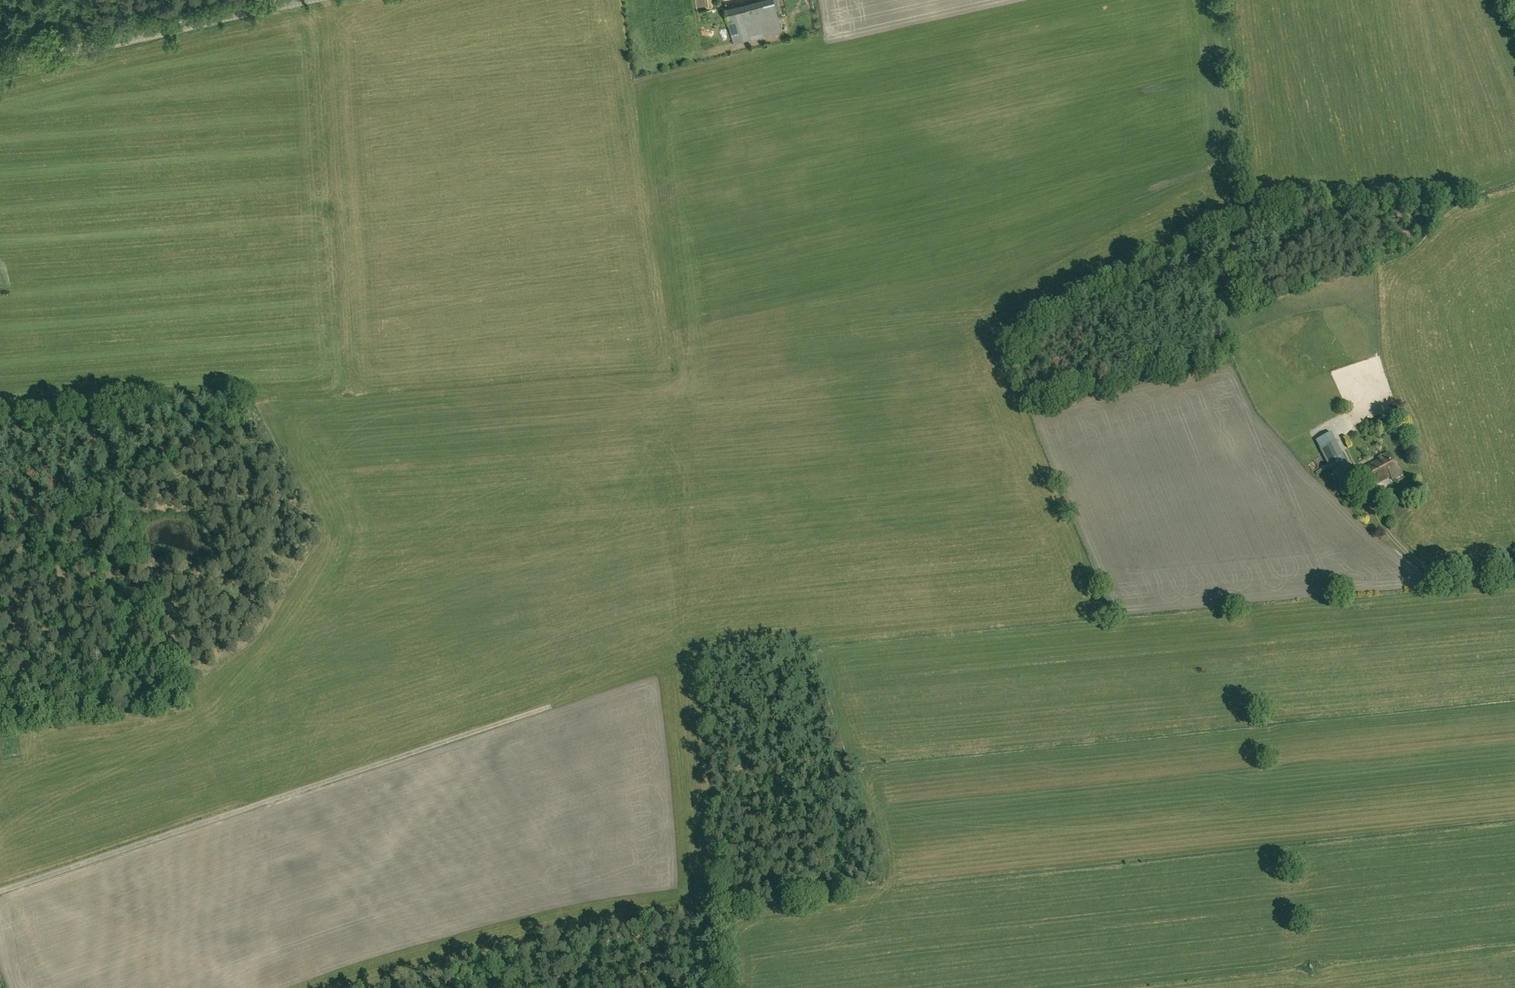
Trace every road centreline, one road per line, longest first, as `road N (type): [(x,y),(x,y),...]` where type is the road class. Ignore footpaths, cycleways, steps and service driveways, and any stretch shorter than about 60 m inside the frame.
road 1 (tertiary): [(0,68),(305,0)]

